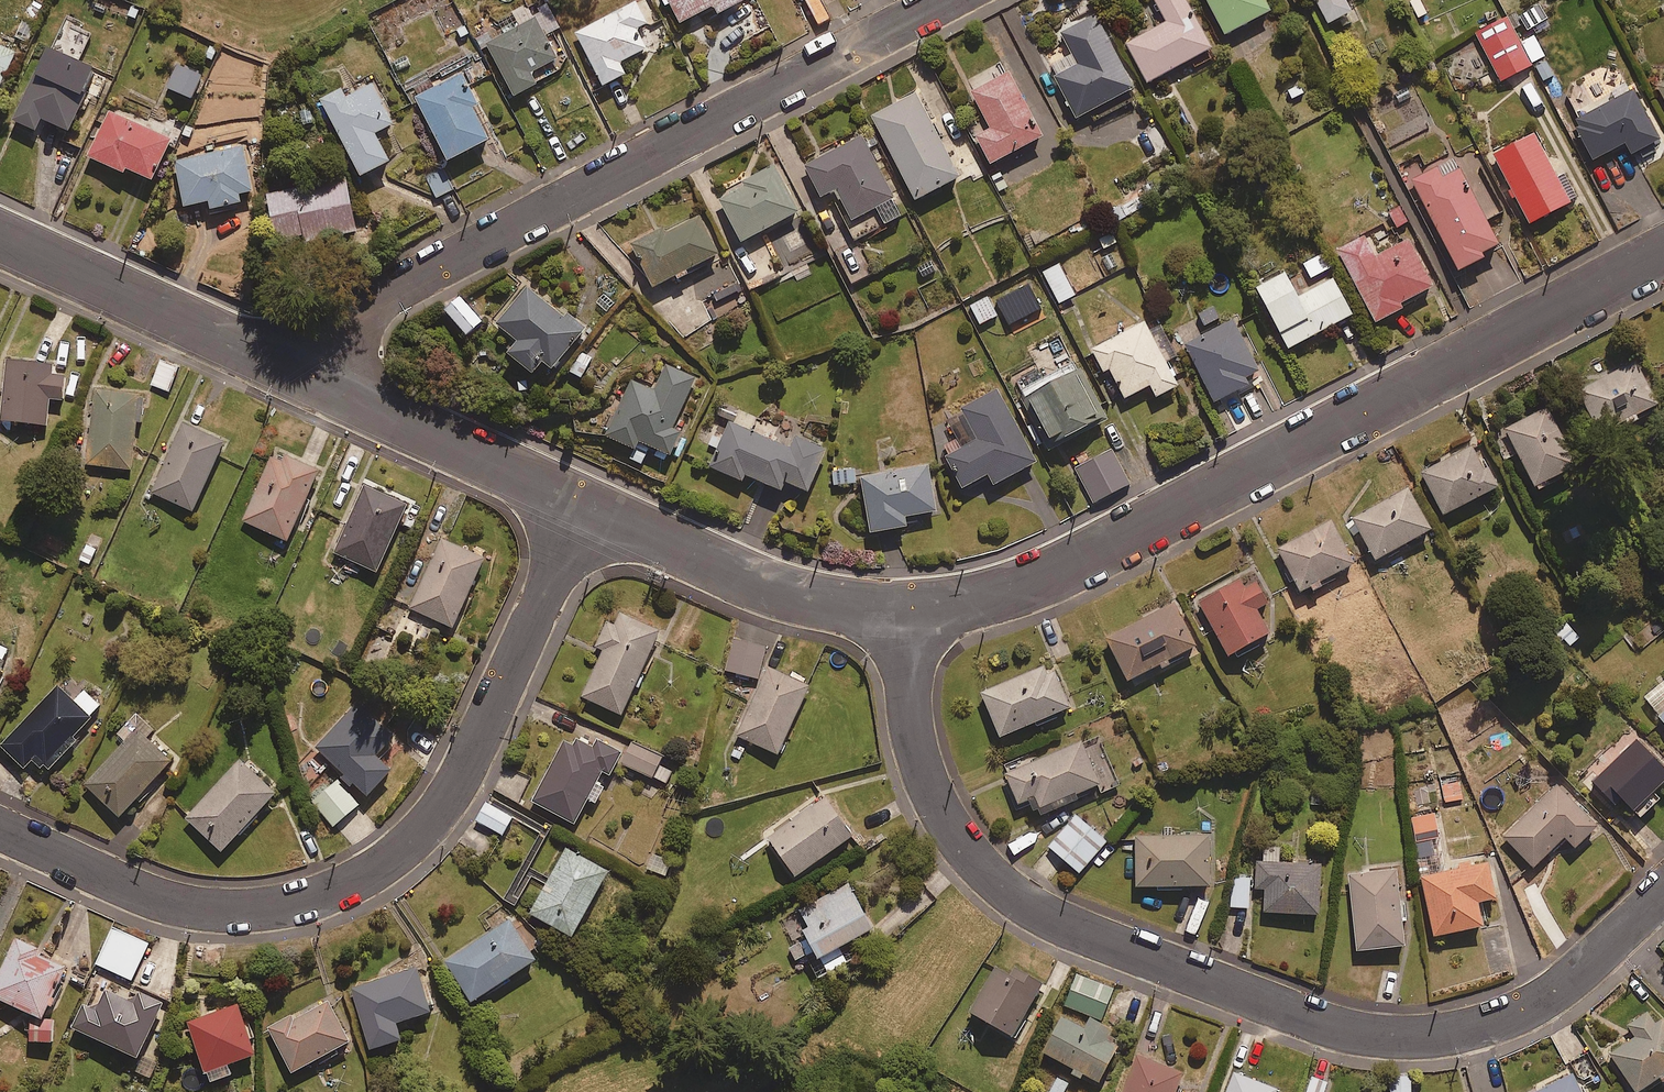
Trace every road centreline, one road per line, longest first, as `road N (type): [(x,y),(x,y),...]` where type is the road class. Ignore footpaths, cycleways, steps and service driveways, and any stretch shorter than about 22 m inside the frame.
road 1 (residential): [(906,613),(918,766),(940,819),(970,857),(1022,904),(1290,1015),(1392,1038),(1456,1034),(1531,1007),(1663,890)]
road 2 (residential): [(1663,258),(1110,547),(1012,590),(906,613)]
road 3 (residential): [(587,509),(458,783),(390,860),(345,884),(296,903),(206,908),(132,886),(0,826)]
road 4 (residential): [(942,0),(379,299),(341,322),(302,370)]
road 5 (residential): [(906,613),(799,595),(587,509)]
road 6 (residential): [(302,370),(0,233)]
road 7 (residential): [(587,509),(302,370)]

